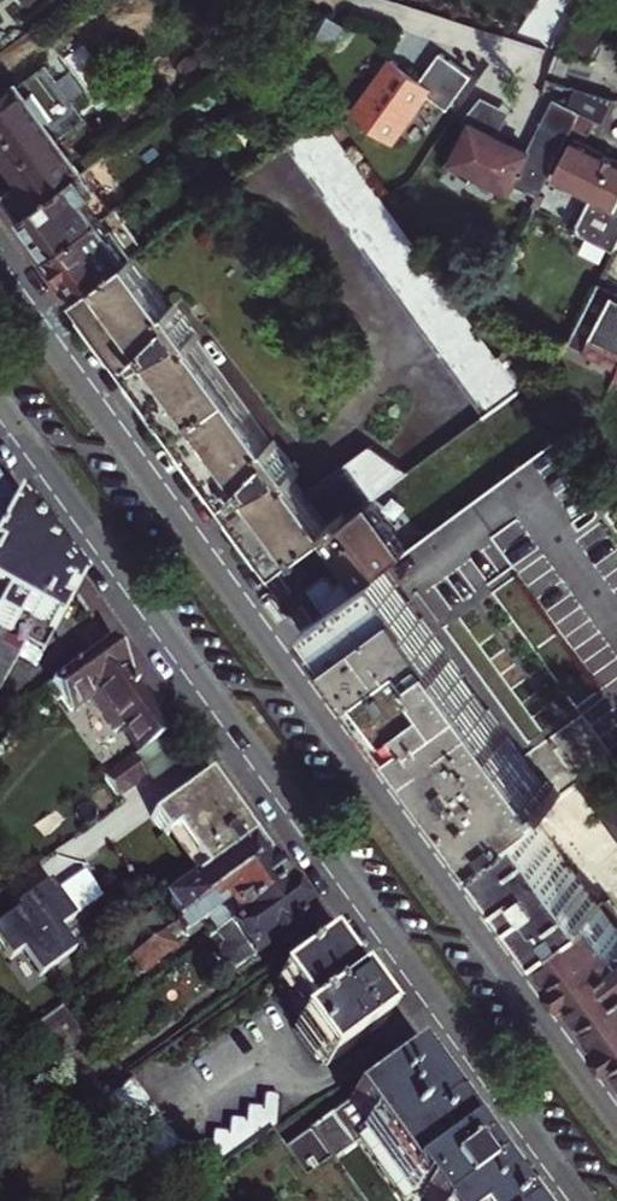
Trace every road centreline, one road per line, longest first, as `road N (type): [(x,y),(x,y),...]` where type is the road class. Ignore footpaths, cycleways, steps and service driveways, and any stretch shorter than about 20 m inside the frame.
road 1 (secondary): [(616,1120),(0,275)]
road 2 (secondary): [(0,403),(579,1200)]

